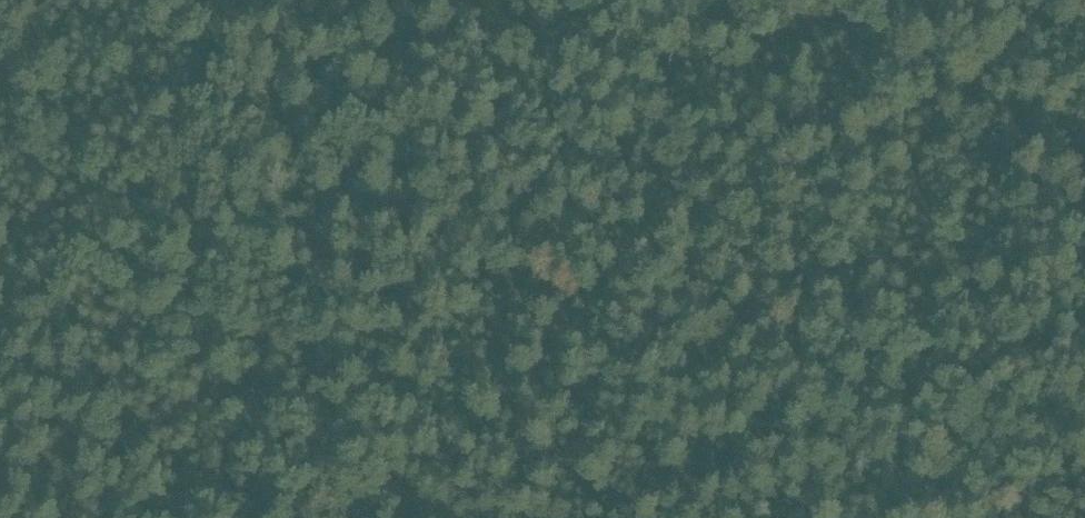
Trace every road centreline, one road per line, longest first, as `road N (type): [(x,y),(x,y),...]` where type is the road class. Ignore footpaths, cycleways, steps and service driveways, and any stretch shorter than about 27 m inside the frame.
road 1 (track): [(436,517),(222,403),(204,365),(197,125),(214,0)]

